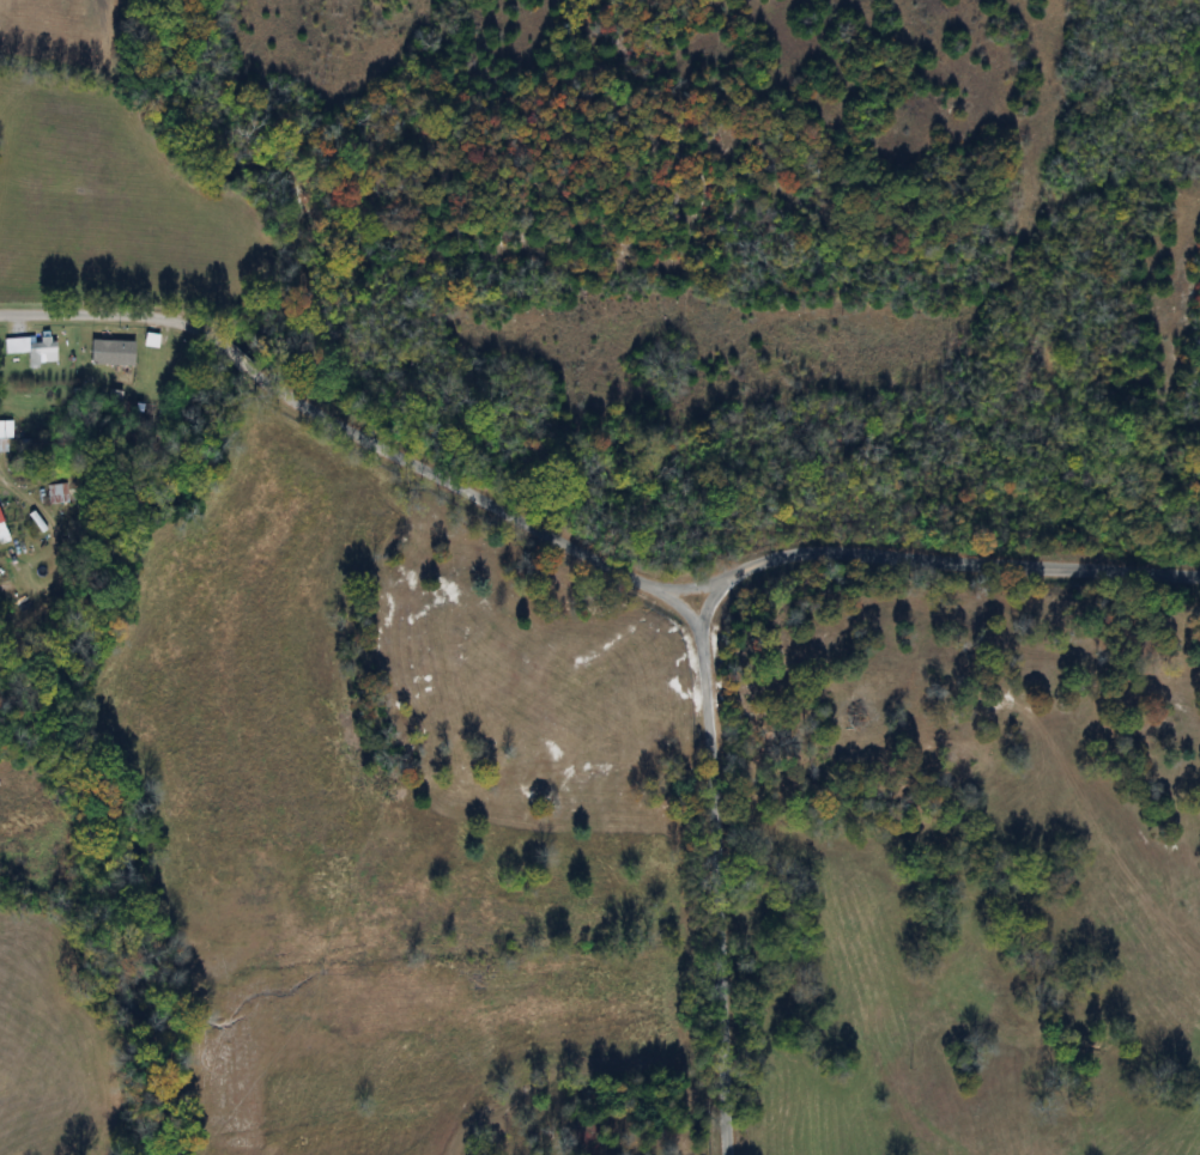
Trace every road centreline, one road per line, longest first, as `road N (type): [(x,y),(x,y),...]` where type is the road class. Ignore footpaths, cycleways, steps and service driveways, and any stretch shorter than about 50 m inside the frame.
road 1 (residential): [(695,590),(647,585),(586,558),(299,405),(190,326),(117,314),(0,315)]
road 2 (residential): [(725,1154),(720,931),(695,590)]
road 3 (residential): [(695,590),(812,553),(1199,577)]

